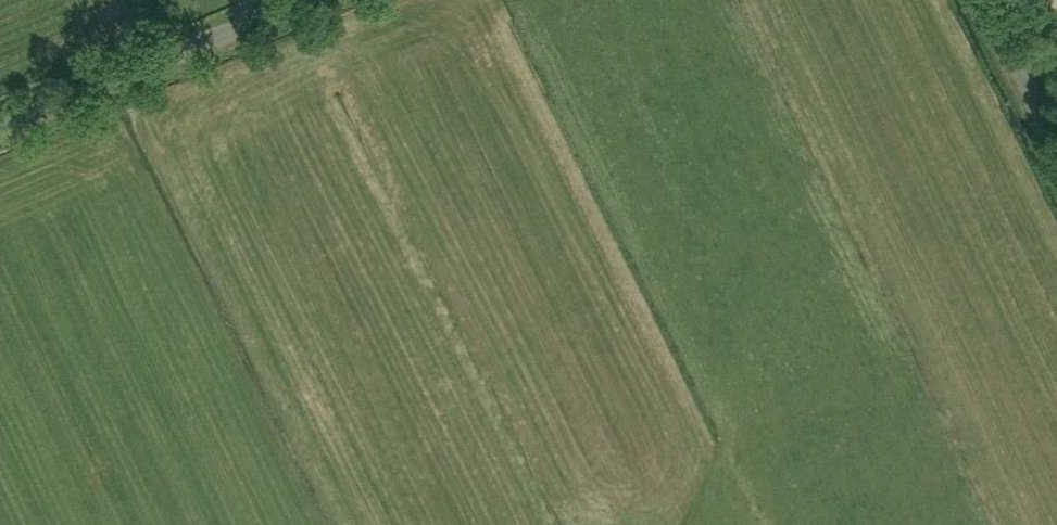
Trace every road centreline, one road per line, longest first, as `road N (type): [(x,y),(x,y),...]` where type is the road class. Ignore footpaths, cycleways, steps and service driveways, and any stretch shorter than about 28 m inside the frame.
road 1 (unclassified): [(0,126),(300,0)]
road 2 (unclassified): [(1056,150),(984,0)]

